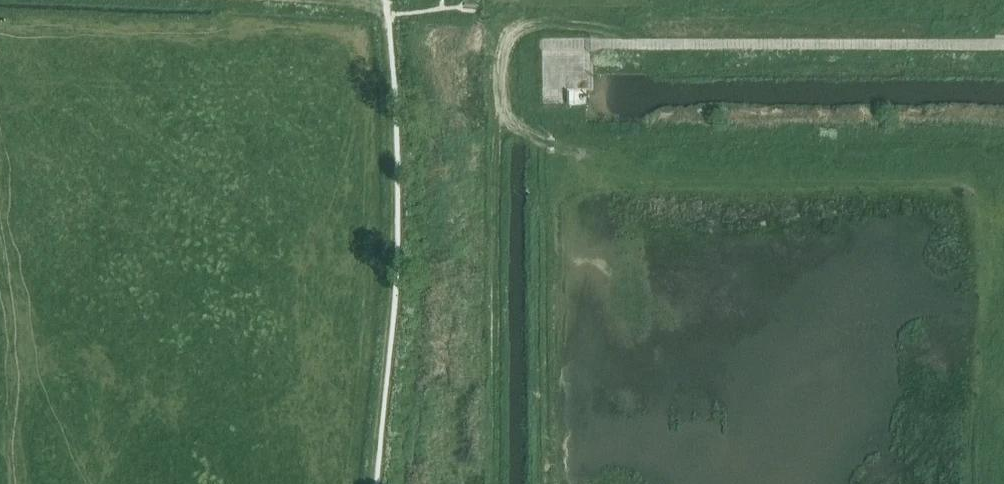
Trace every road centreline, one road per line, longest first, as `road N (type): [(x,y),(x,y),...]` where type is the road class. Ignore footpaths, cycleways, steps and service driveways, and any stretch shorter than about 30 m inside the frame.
road 1 (track): [(500,17),(496,483)]
road 2 (track): [(1003,45),(590,45)]
road 3 (track): [(655,45),(574,22),(500,17)]

